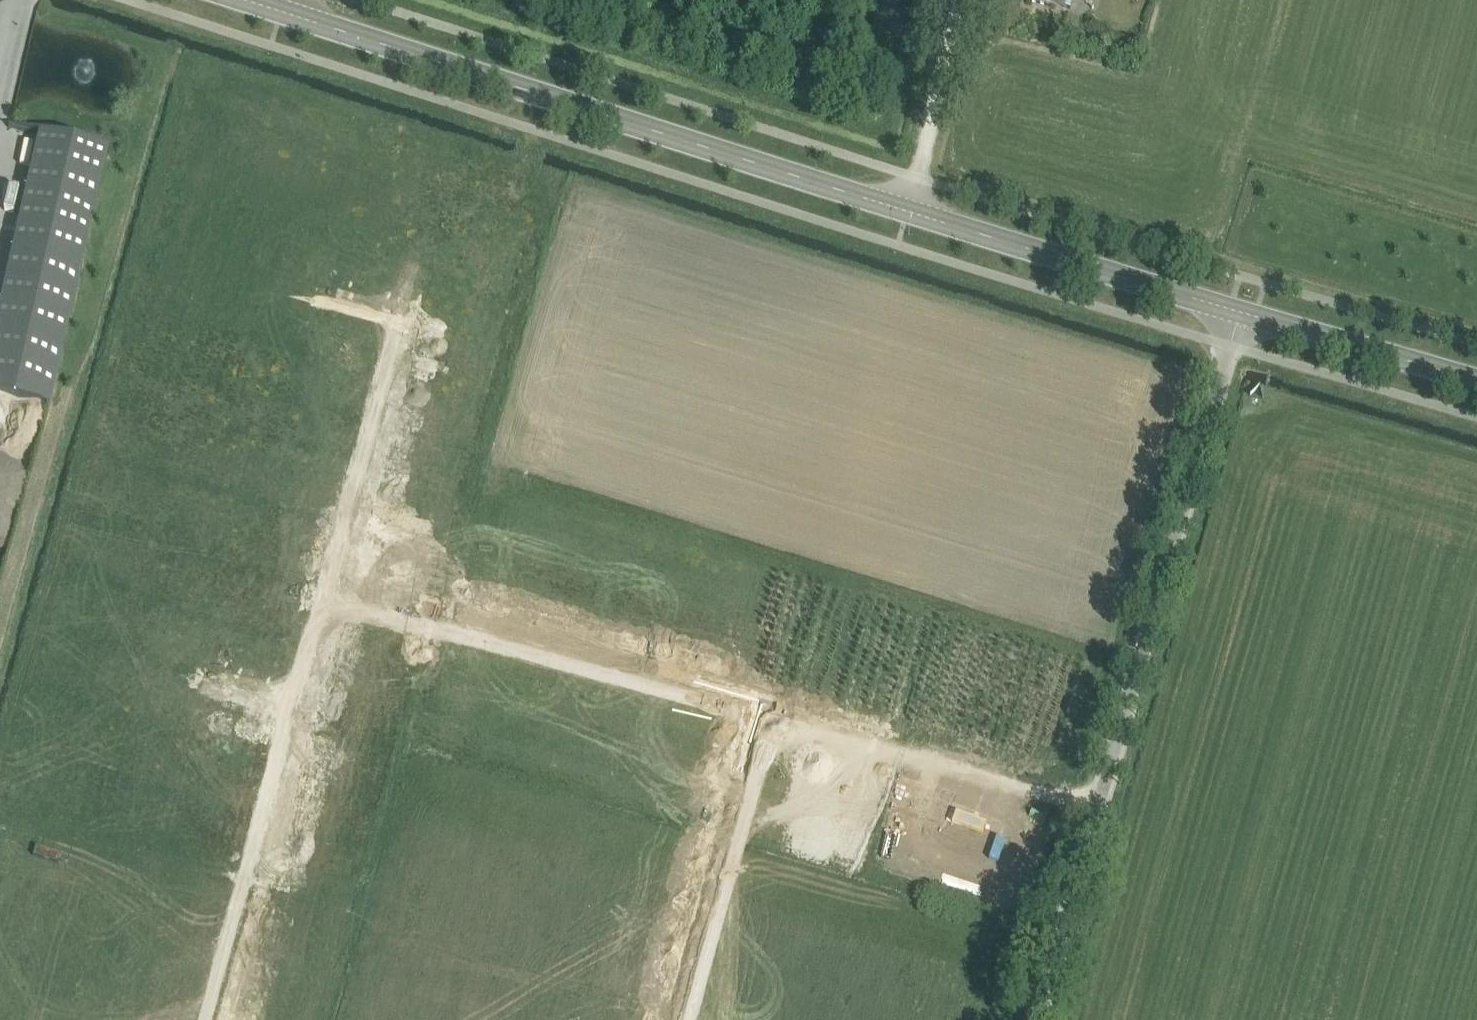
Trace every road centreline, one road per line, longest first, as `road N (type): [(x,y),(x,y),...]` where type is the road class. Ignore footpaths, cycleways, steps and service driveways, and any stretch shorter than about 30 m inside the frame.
road 1 (secondary): [(1240,313),(282,11)]
road 2 (unclassified): [(1096,809),(1240,313)]
road 3 (residential): [(318,602),(770,722)]
road 4 (residential): [(206,1019),(292,698)]
road 5 (residential): [(770,722),(690,1019)]
road 6 (residential): [(318,602),(396,310)]
road 7 (residential): [(857,745),(1096,809)]
road 8 (secondary): [(1476,380),(1240,313)]
road 9 (unclassified): [(1035,1019),(1096,809)]
road 10 (track): [(909,212),(962,0)]

